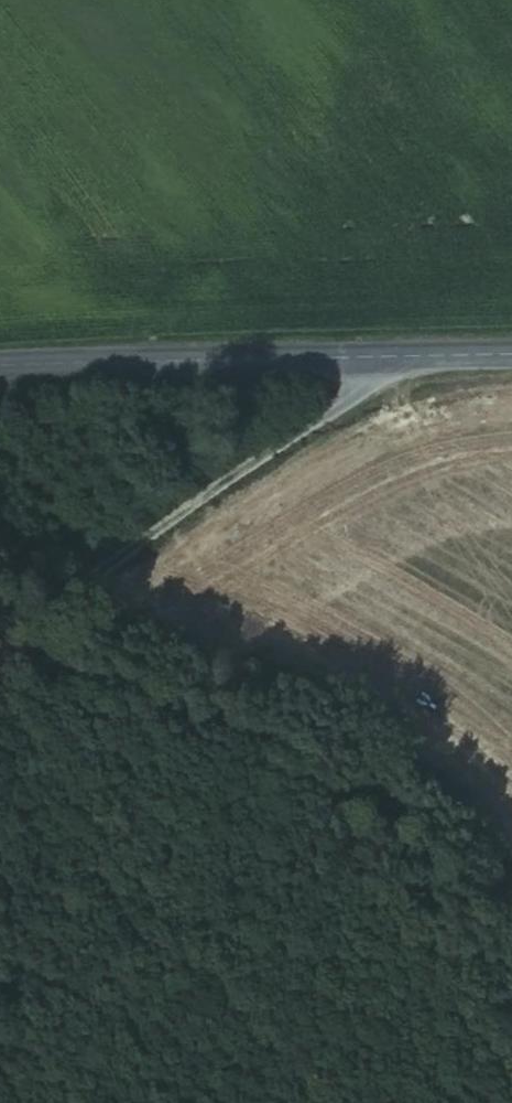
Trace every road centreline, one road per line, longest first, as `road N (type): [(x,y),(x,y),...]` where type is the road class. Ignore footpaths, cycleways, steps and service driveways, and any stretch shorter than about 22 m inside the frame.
road 1 (tertiary): [(511,347),(0,365)]
road 2 (track): [(0,650),(103,561)]

